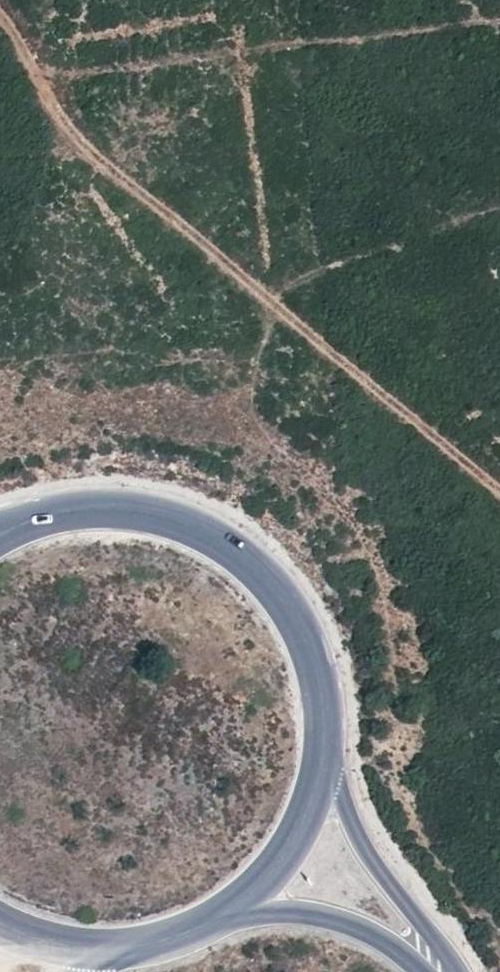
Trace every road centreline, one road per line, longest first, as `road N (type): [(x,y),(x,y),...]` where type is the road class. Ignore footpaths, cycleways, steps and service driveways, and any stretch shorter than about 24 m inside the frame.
road 1 (track): [(34,75),(58,119),(96,156),(499,499)]
road 2 (primary): [(177,0),(204,270),(195,453)]
road 3 (secondary): [(327,723),(317,662),(290,606),(249,560),(197,527),(137,509),(75,509),(16,526)]
road 4 (tertiary): [(454,971),(359,833),(333,766),(327,723)]
road 5 (secondary): [(224,916),(268,879),(301,833),(321,779),(327,723)]
road 6 (tertiary): [(224,916),(271,909),(325,917),(388,941),(427,971)]

